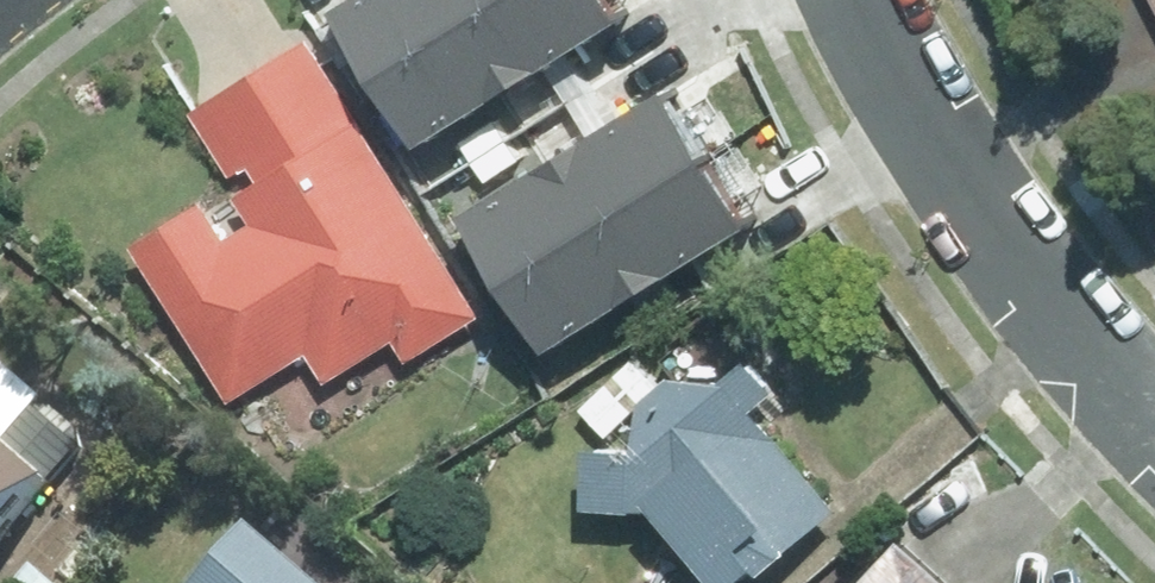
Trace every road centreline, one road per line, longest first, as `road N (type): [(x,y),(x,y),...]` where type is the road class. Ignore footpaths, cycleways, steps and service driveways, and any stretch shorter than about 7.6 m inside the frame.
road 1 (residential): [(861,0),(893,78),(981,212),(1099,364),(1154,423)]

